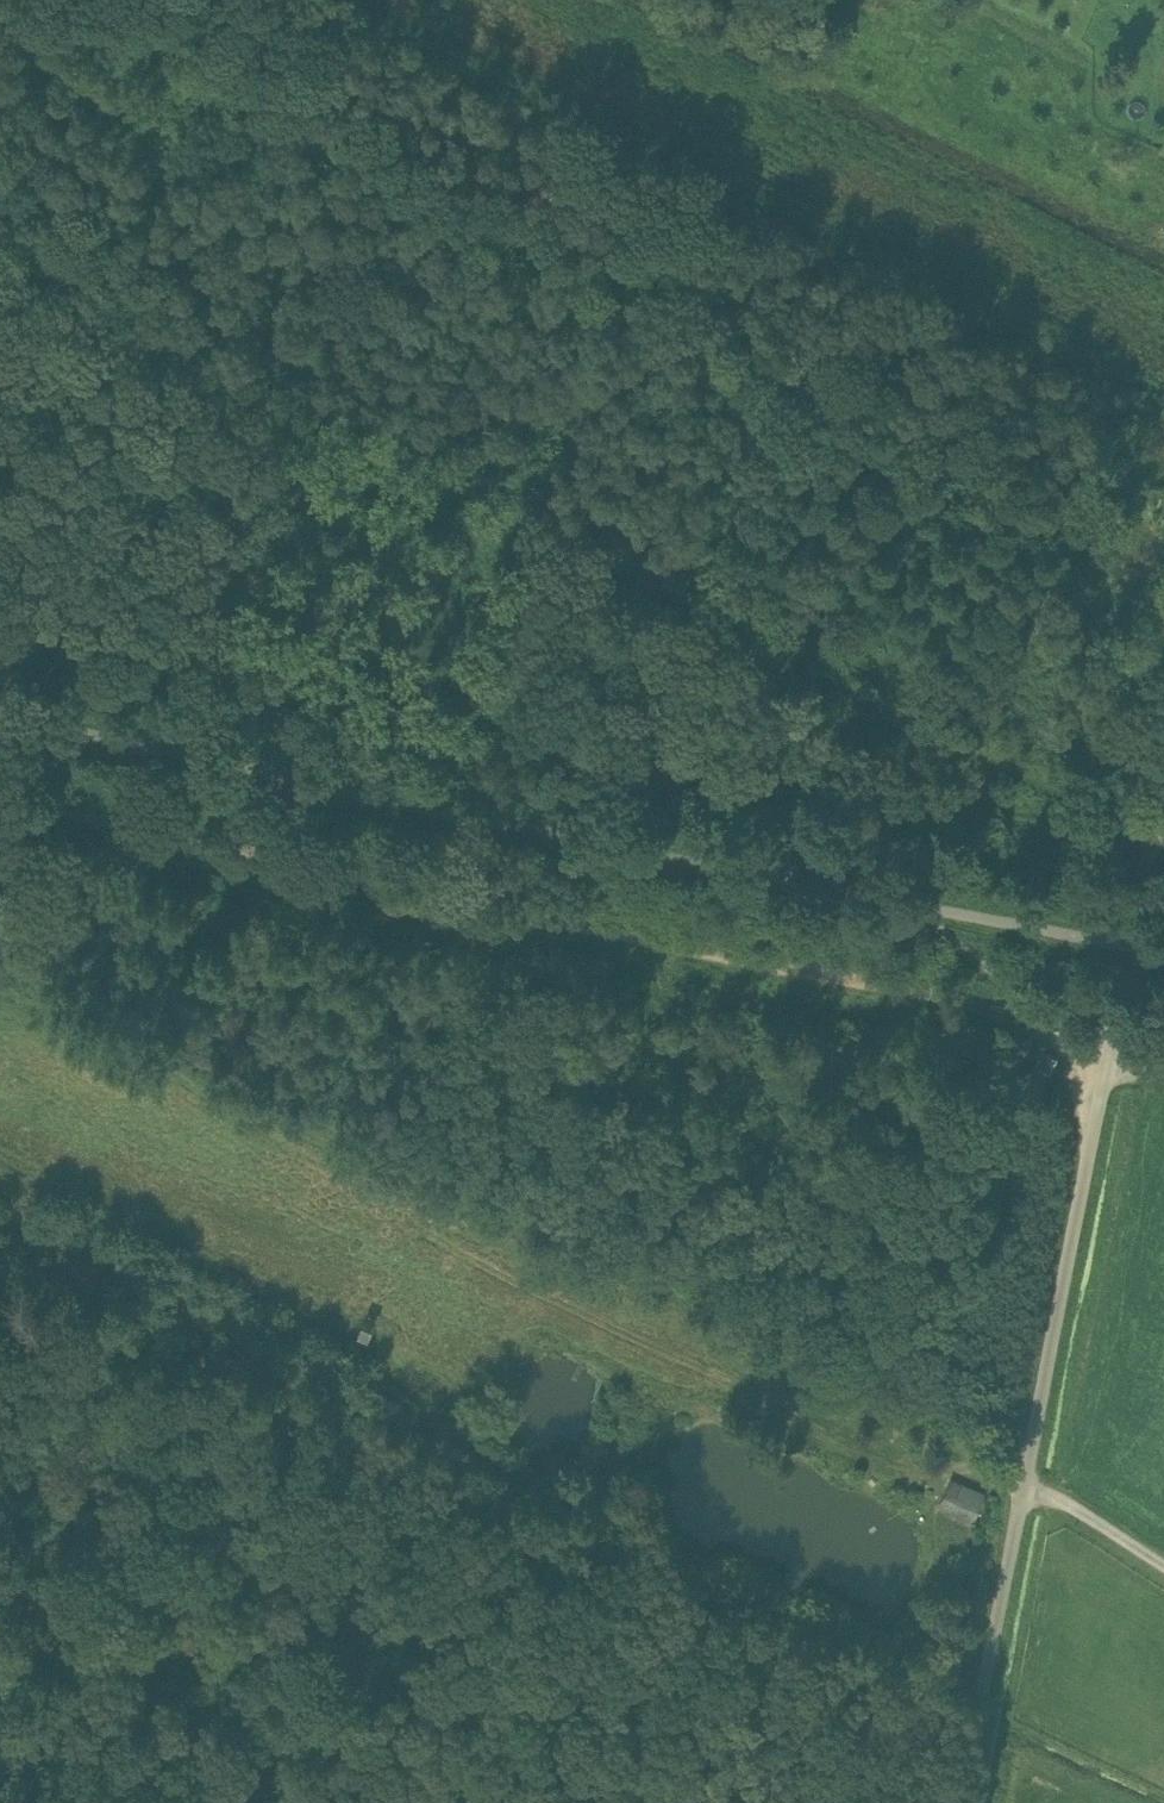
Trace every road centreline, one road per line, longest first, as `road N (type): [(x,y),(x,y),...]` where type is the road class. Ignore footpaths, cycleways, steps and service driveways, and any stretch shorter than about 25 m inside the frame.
road 1 (track): [(1163,545),(1097,536),(834,394),(40,0)]
road 2 (track): [(0,798),(1029,1013),(1108,1065)]
road 3 (unclassified): [(1108,1065),(966,1802)]
road 4 (unclassified): [(1163,769),(1108,1065)]
road 5 (track): [(1026,1487),(984,1418),(827,1266)]

